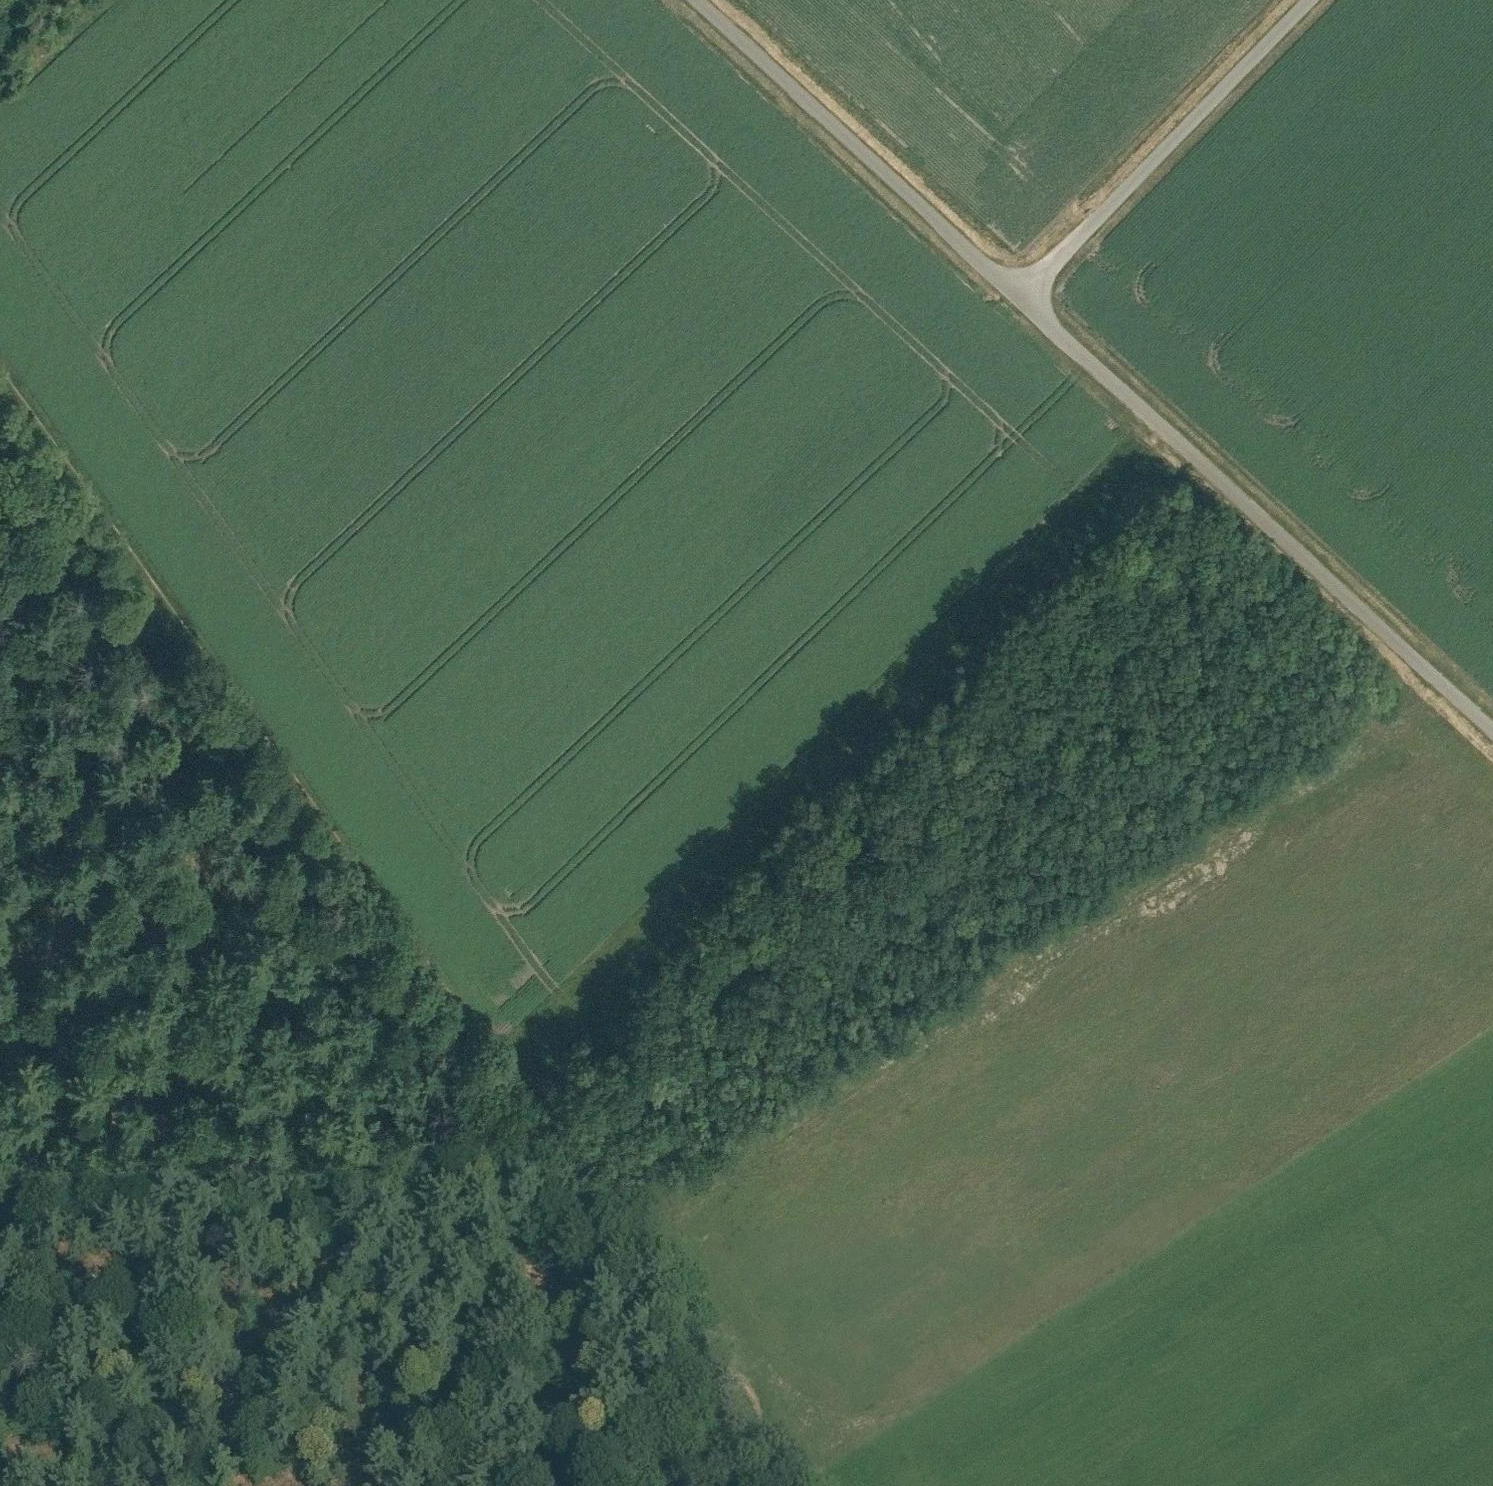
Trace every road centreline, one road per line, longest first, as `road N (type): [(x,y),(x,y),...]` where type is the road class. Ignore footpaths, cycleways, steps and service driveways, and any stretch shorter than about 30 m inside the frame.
road 1 (track): [(669,1485),(773,1442),(0,362)]
road 2 (unclassified): [(1492,731),(1020,297)]
road 3 (unclassified): [(1020,297),(696,0)]
road 4 (unclassified): [(1309,0),(1020,297)]
road 5 (track): [(0,1202),(67,1240),(118,1300),(143,1374),(141,1485)]

